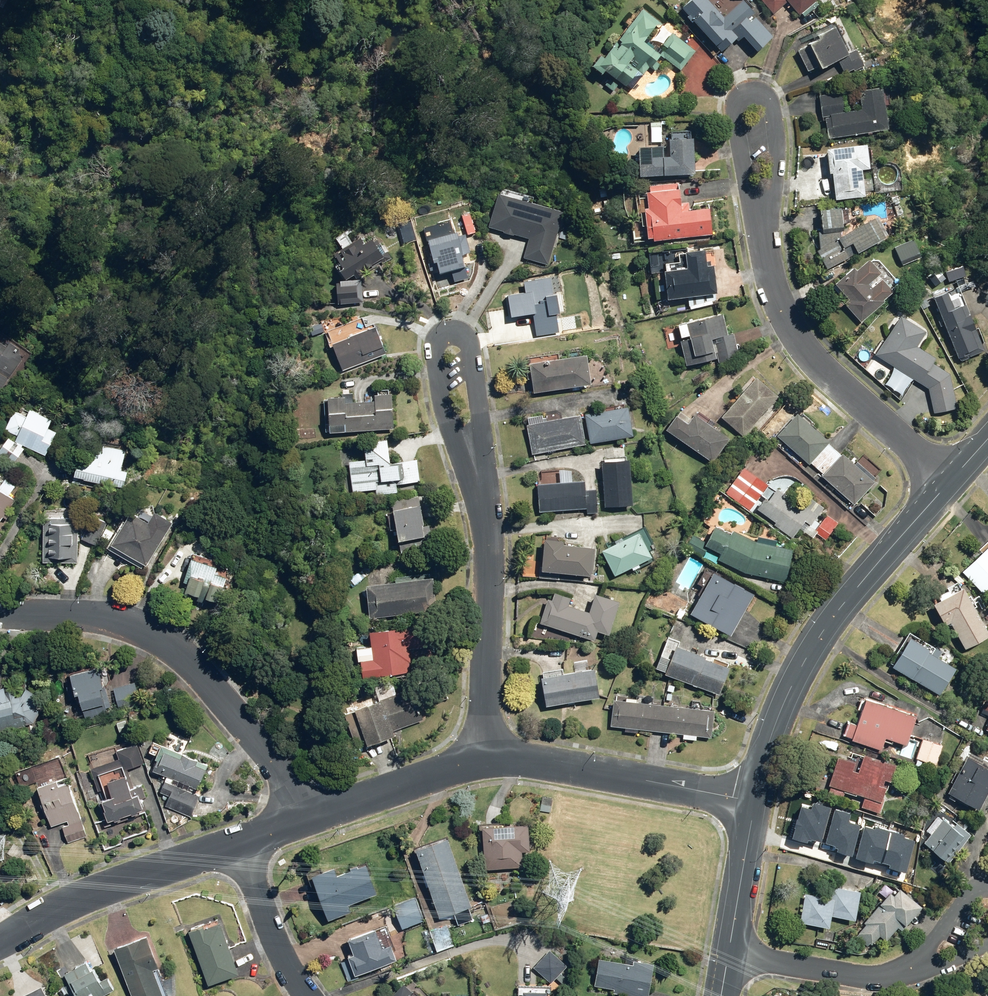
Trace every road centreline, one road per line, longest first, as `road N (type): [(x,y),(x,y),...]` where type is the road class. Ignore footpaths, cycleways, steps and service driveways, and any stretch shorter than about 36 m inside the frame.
road 1 (residential): [(319,811),(172,647),(145,628),(0,611)]
road 2 (tertiary): [(949,481),(845,603),(803,668),(756,802)]
road 3 (residential): [(949,481),(800,343),(781,307),(765,235)]
road 4 (residential): [(488,762),(490,525),(476,456)]
road 5 (residential): [(756,802),(522,760),(488,762)]
road 6 (residential): [(235,842),(80,897),(0,941)]
road 7 (residential): [(476,456),(450,420),(440,340),(469,341),(479,411)]
road 8 (residential): [(729,953),(868,976),(928,959)]
road 9 (residential): [(488,762),(319,811)]
road 10 (residential): [(235,842),(307,995)]
road 11 (residential): [(765,235),(734,119),(743,93),(763,90)]
road 12 (tertiary): [(756,802),(729,953)]
road 13 (residential): [(763,90),(776,101),(779,175),(765,235)]

